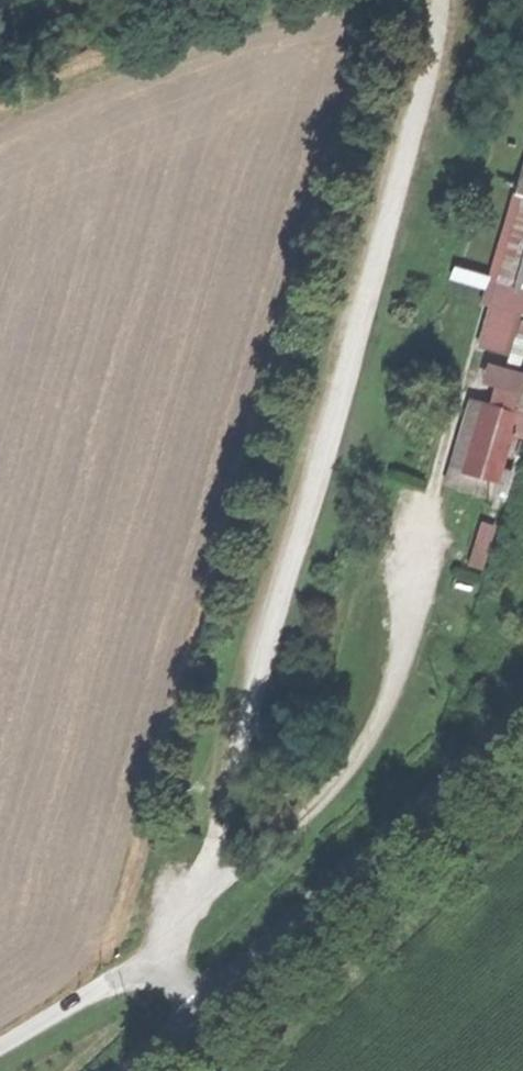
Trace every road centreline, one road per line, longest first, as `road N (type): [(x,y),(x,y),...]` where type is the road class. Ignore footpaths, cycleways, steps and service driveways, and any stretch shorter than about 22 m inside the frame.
road 1 (track): [(193,896),(441,0)]
road 2 (secondary): [(205,1014),(522,723)]
road 3 (unclassified): [(0,1044),(127,973),(165,975),(205,1014)]

